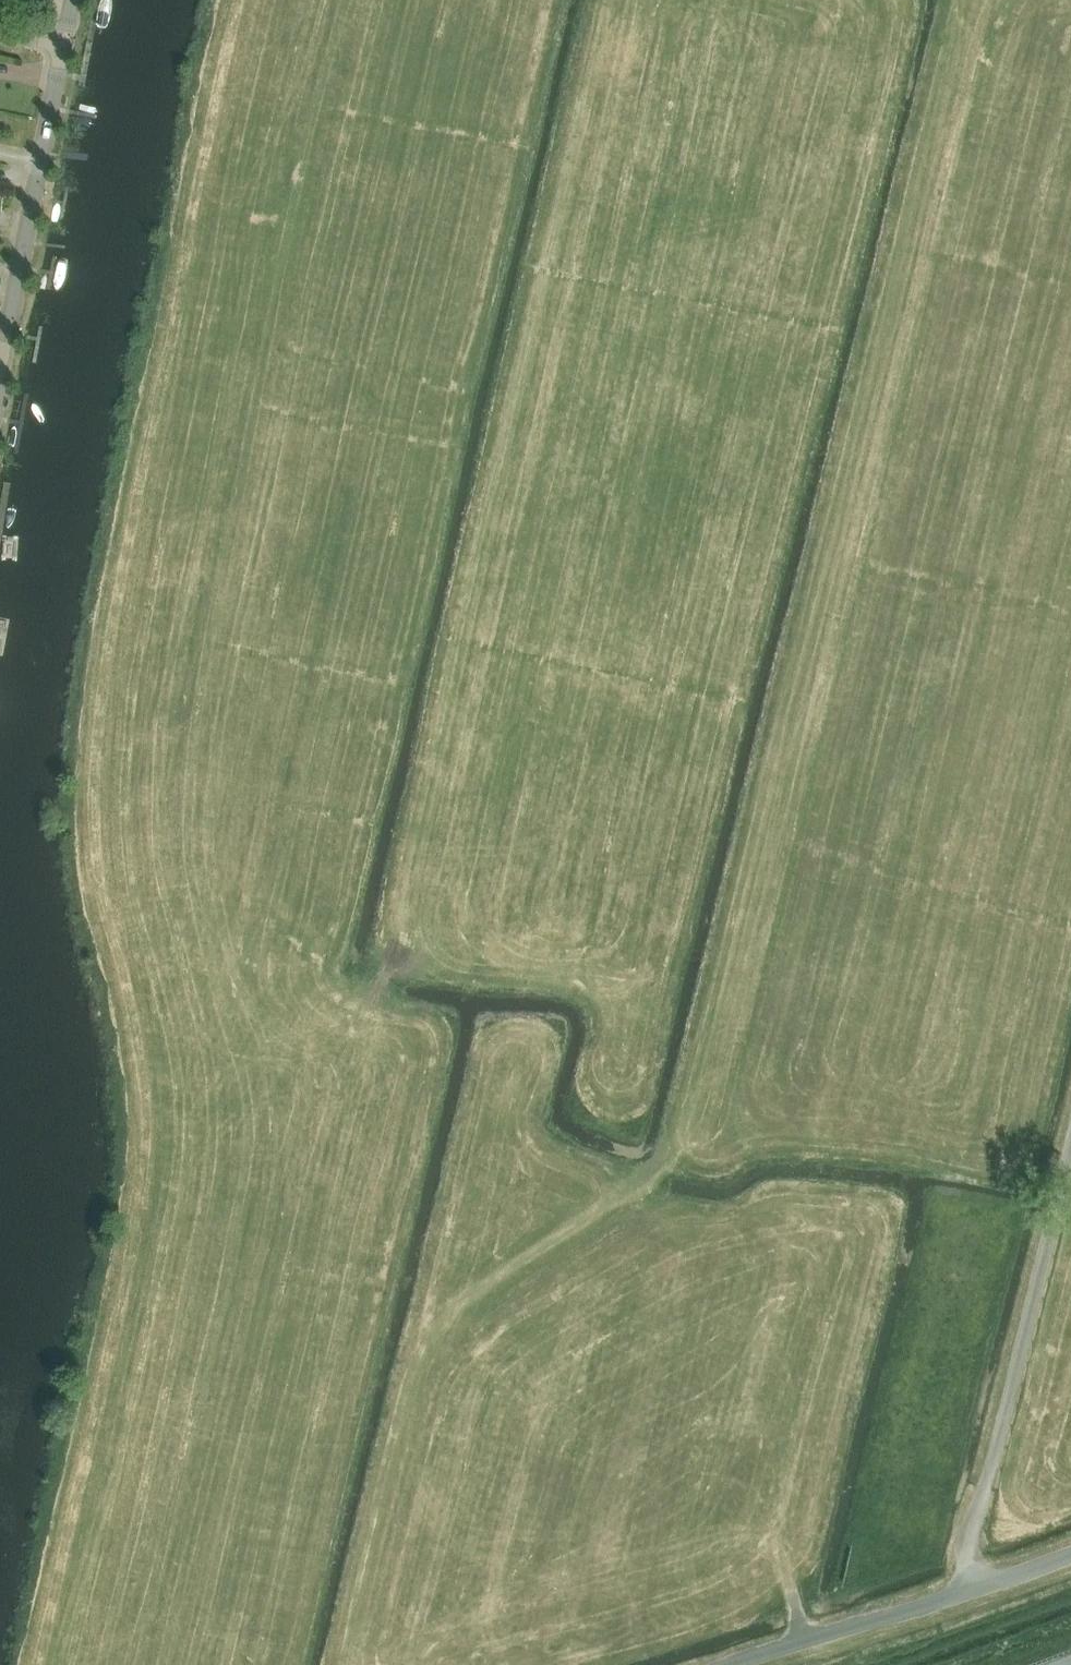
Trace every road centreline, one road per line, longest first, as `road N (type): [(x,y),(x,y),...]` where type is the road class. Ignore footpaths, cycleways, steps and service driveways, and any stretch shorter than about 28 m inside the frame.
road 1 (unclassified): [(721,1664),(1070,1549)]
road 2 (residential): [(0,372),(62,44)]

